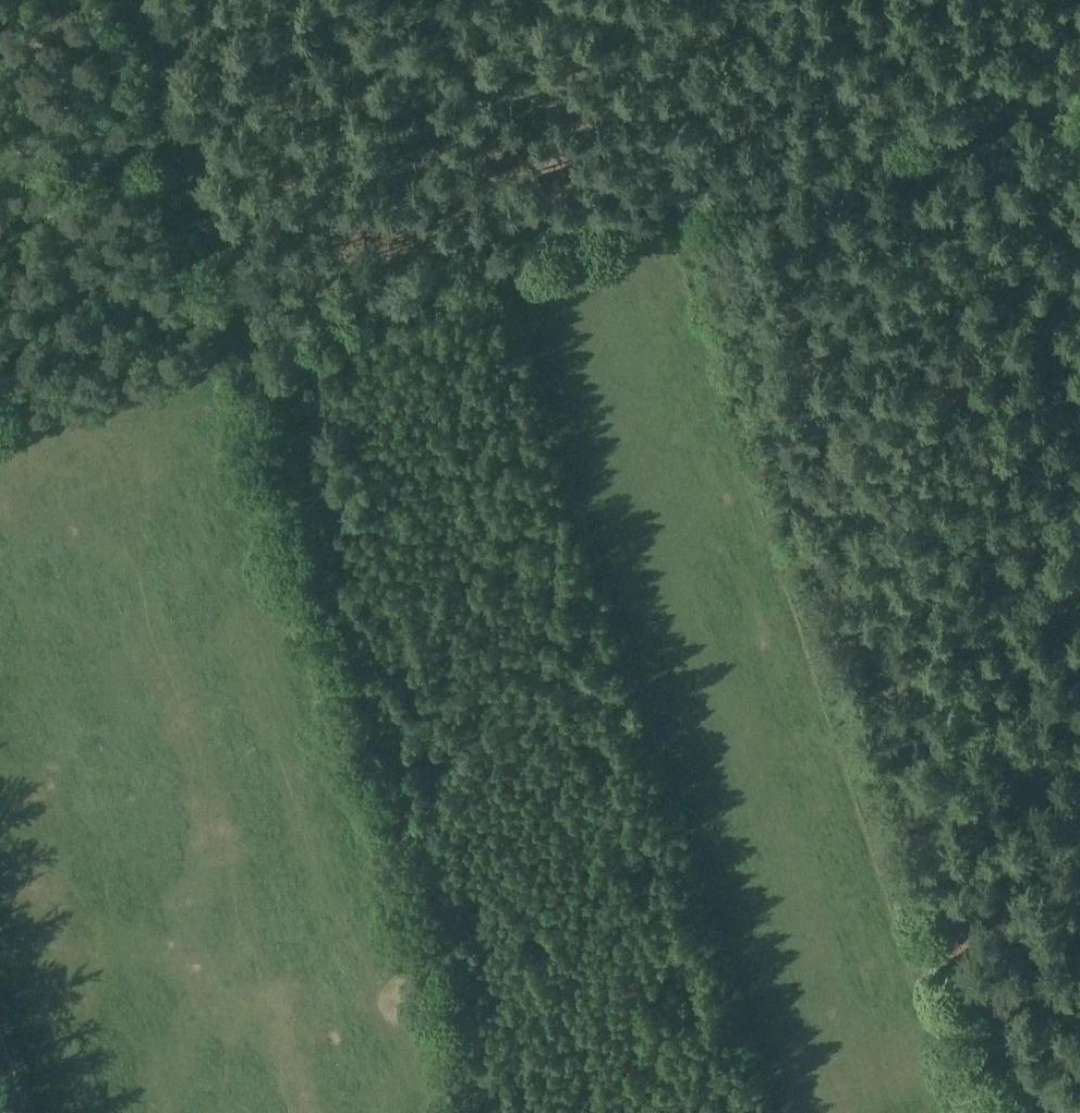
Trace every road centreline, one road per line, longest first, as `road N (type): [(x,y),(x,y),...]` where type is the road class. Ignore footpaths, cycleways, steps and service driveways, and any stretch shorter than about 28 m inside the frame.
road 1 (track): [(131,0),(493,1112)]
road 2 (track): [(240,339),(1079,80)]

